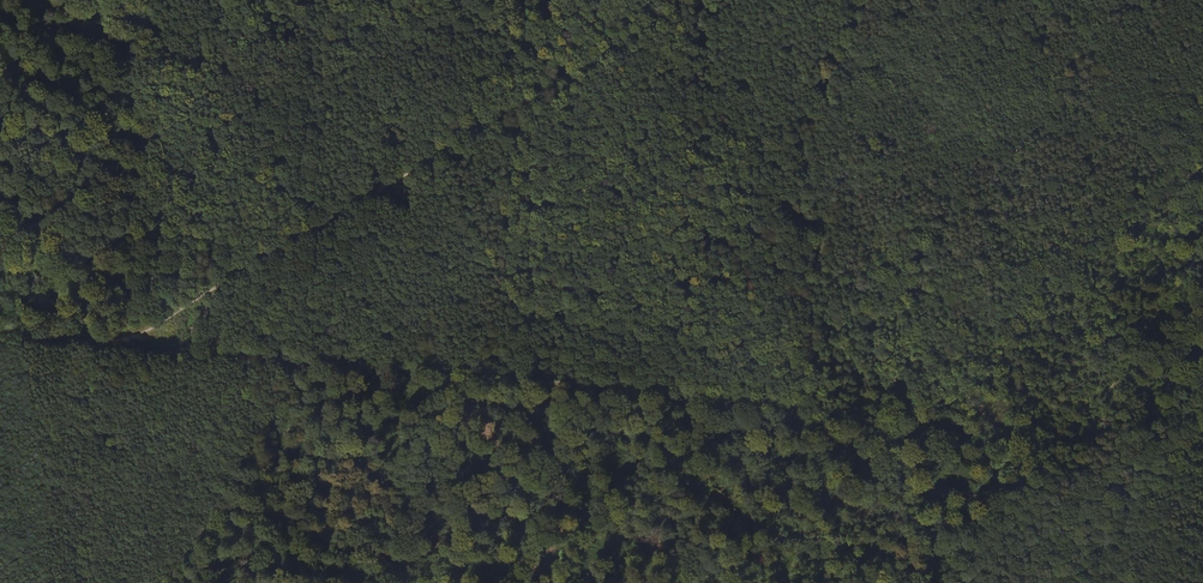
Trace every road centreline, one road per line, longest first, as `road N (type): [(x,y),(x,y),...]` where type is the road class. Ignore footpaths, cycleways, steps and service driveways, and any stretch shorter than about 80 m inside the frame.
road 1 (track): [(128,343),(431,147),(680,0)]
road 2 (track): [(0,333),(128,343)]

